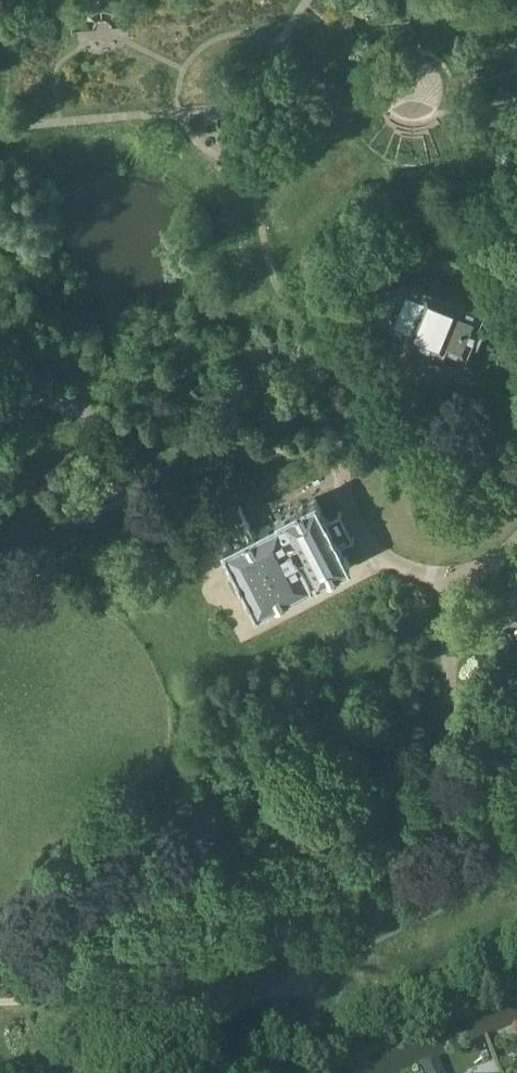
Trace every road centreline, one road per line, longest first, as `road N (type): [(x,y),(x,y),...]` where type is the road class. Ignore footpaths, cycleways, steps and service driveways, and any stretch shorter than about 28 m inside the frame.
road 1 (unclassified): [(0,979),(116,964),(195,936),(350,865),(516,774)]

